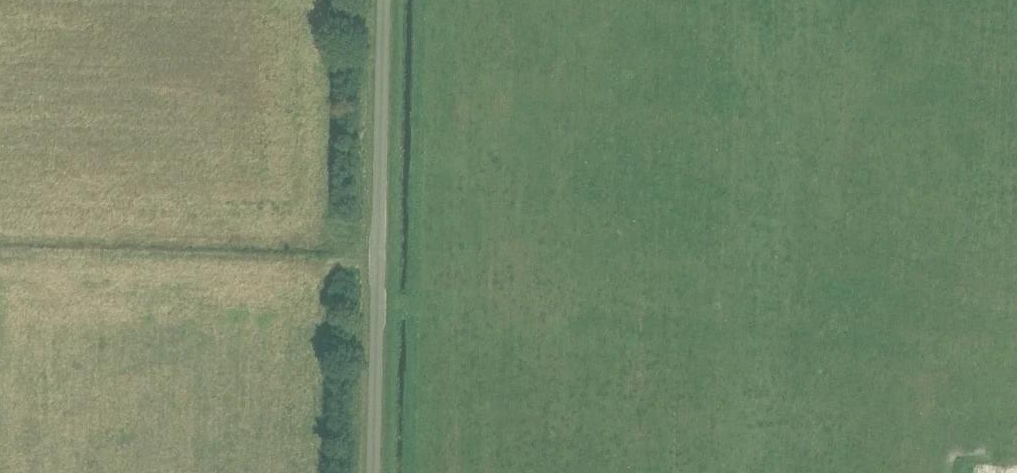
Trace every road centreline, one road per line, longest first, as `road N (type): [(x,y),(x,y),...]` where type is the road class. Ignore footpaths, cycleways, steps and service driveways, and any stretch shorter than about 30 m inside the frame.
road 1 (unclassified): [(381,472),(391,0)]

